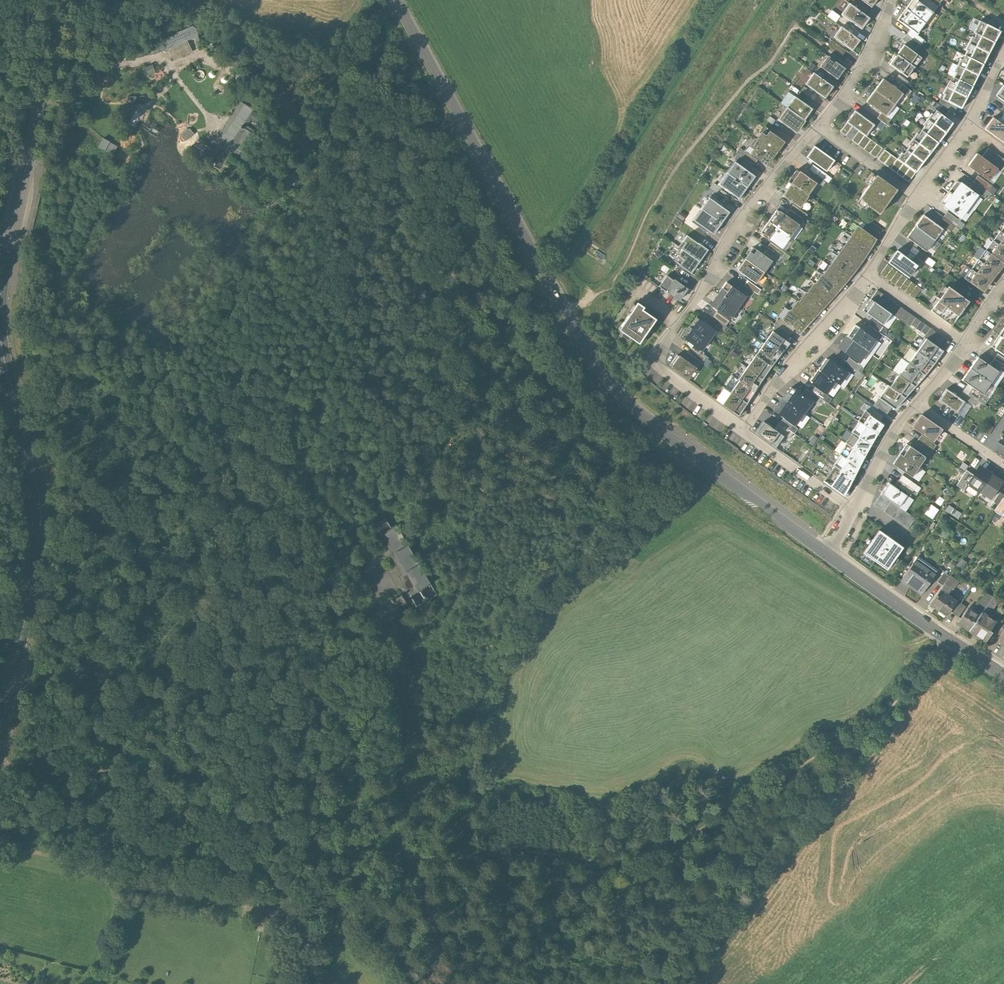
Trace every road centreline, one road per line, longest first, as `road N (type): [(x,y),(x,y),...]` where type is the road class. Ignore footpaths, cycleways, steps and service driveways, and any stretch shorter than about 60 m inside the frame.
road 1 (track): [(944,636),(868,739),(823,753),(728,815),(626,865),(549,853),(440,858),(381,850),(308,811),(184,772),(0,764)]
road 2 (secondary): [(74,0),(0,292),(0,333),(41,516),(0,722)]
road 3 (tertiary): [(396,0),(609,386),(826,553)]
road 4 (residential): [(891,0),(865,61),(731,230),(694,306),(659,351),(660,369),(741,430)]
road 5 (track): [(565,312),(603,290),(623,264),(661,175),(752,36)]
road 6 (residential): [(1003,44),(965,123),(868,274)]
road 7 (tertiary): [(826,553),(1003,674)]
road 8 (track): [(312,656),(307,627),(255,518),(287,473)]
road 9 (residential): [(868,274),(741,430)]
road 10 (track): [(336,830),(320,983)]
road 11 (residential): [(741,430),(855,511)]
road 12 (residential): [(855,511),(918,404)]

